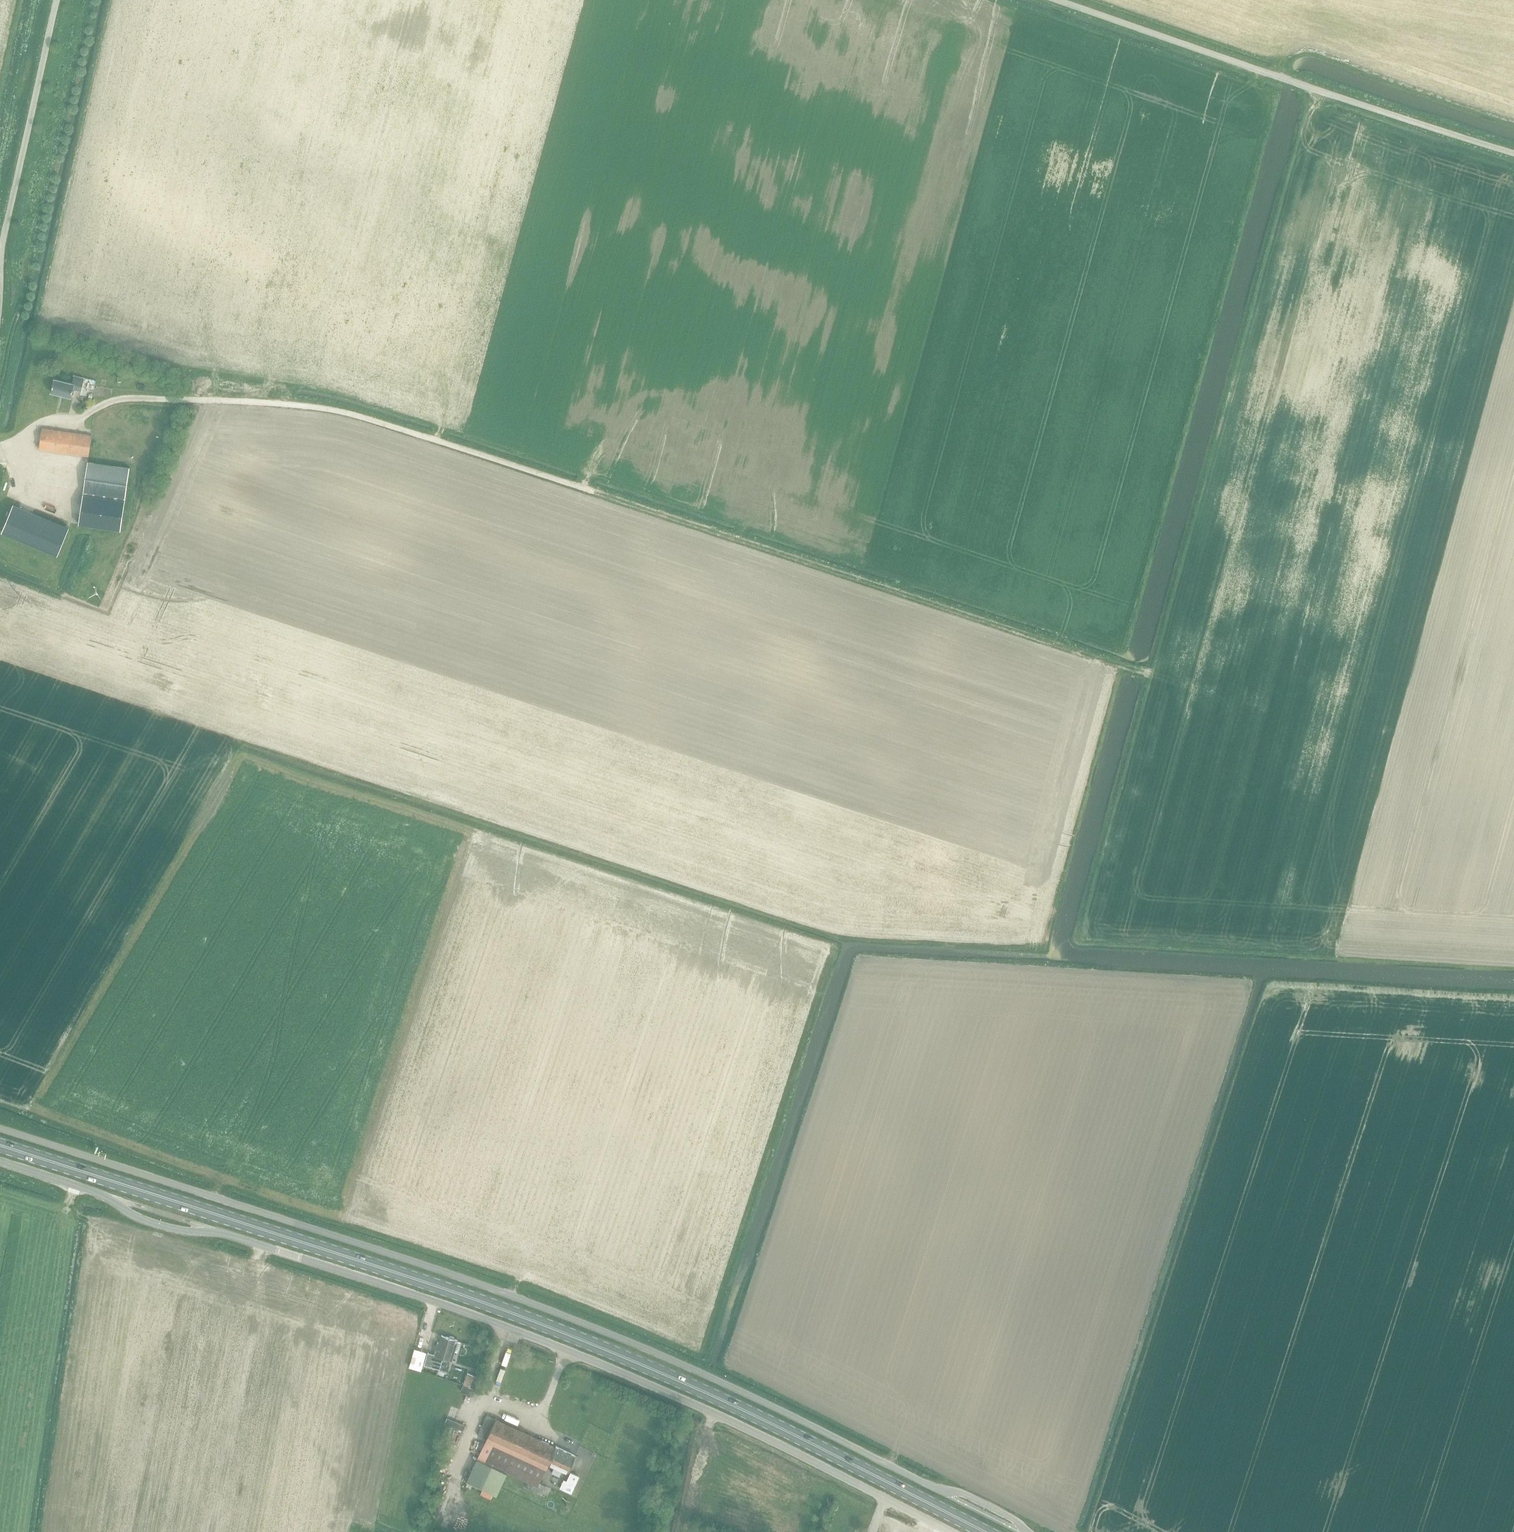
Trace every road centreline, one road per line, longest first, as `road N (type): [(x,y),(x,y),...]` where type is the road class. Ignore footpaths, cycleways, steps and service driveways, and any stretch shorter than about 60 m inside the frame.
road 1 (unclassified): [(0,1130),(515,1295),(989,1505),(1029,1531)]
road 2 (primary): [(984,1531),(733,1405),(579,1340),(0,1146)]
road 3 (unclassified): [(950,1531),(728,1421),(520,1333),(225,1233),(141,1220),(98,1193),(0,1162)]
road 4 (track): [(228,401),(363,417),(1157,675)]
road 5 (unclassified): [(1513,149),(1057,0)]
road 6 (unclassified): [(0,254),(56,0)]

